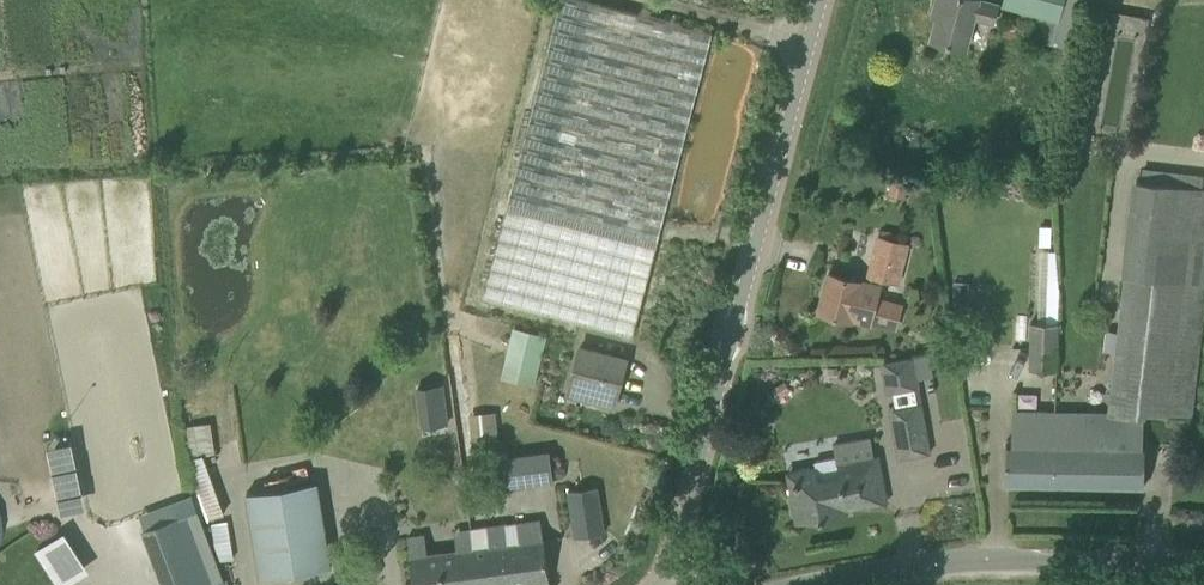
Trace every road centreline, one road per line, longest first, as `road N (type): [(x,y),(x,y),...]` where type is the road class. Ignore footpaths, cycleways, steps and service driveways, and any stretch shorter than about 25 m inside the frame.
road 1 (tertiary): [(668,584),(820,0)]
road 2 (unclassified): [(800,584),(960,564),(1203,569)]

